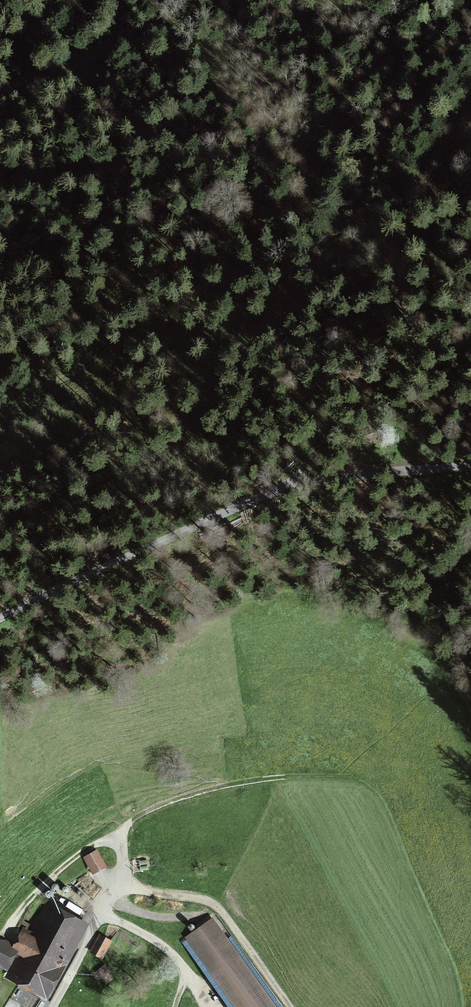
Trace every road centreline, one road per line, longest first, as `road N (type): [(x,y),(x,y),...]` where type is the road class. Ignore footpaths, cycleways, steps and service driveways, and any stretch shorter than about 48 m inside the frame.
road 1 (track): [(0,126),(35,89),(63,74),(76,77),(158,157),(190,206),(205,379),(188,424),(152,456),(0,526)]
road 2 (unclassified): [(0,617),(294,485),(470,466)]
road 3 (track): [(101,914),(121,888),(212,901),(290,1006)]
road 4 (track): [(0,940),(44,885),(97,844),(119,840),(121,888)]
road 5 (track): [(119,840),(147,811),(292,777)]
road 6 (track): [(101,914),(151,937),(185,970),(175,1006)]

